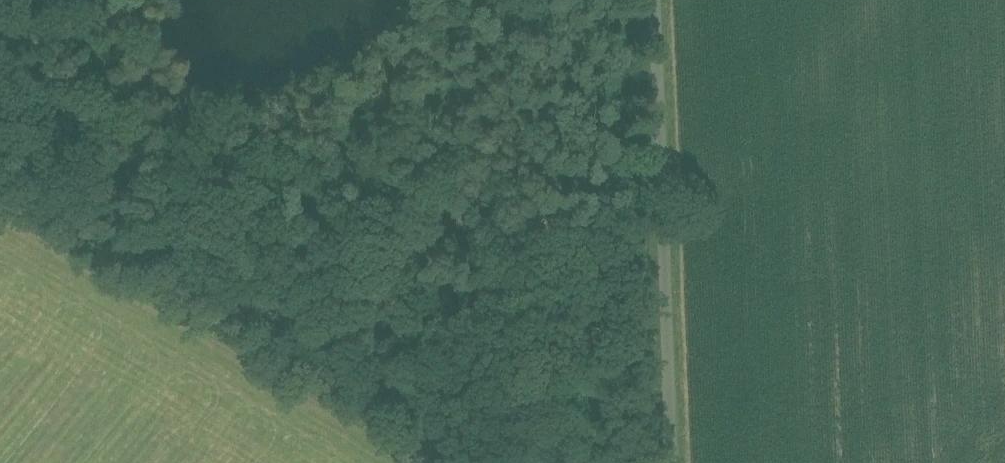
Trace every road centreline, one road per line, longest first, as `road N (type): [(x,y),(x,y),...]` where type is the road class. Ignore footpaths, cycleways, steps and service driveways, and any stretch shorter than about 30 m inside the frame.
road 1 (unclassified): [(671,462),(654,0)]

